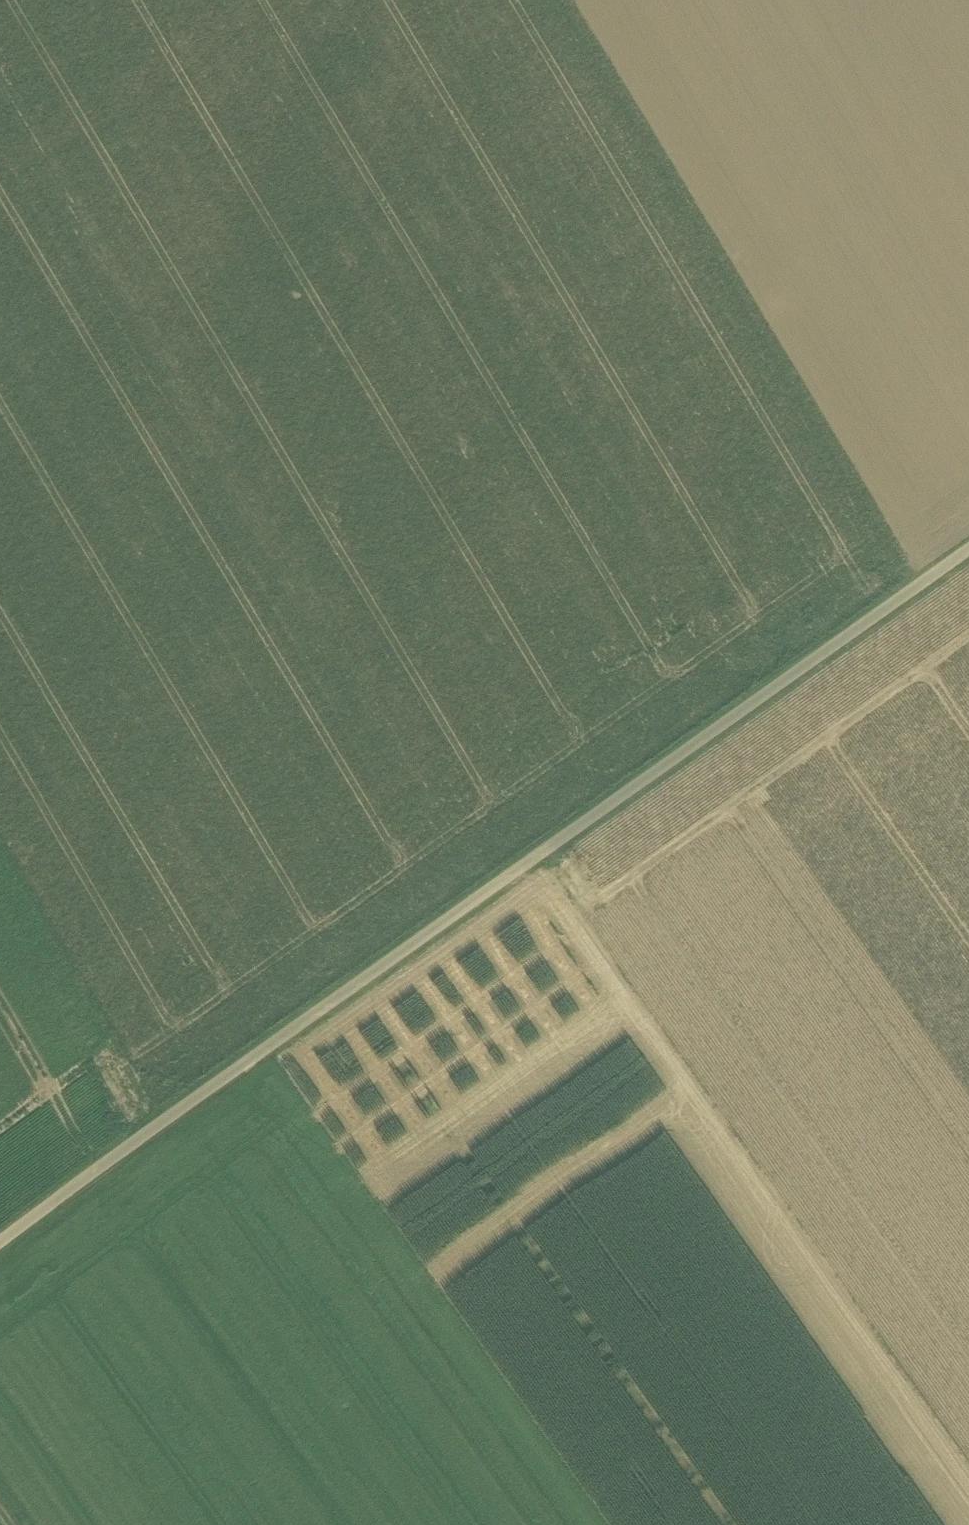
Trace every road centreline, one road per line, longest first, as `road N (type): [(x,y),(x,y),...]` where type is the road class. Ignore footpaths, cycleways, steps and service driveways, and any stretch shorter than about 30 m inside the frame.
road 1 (track): [(968,558),(183,1103),(0,1242)]

